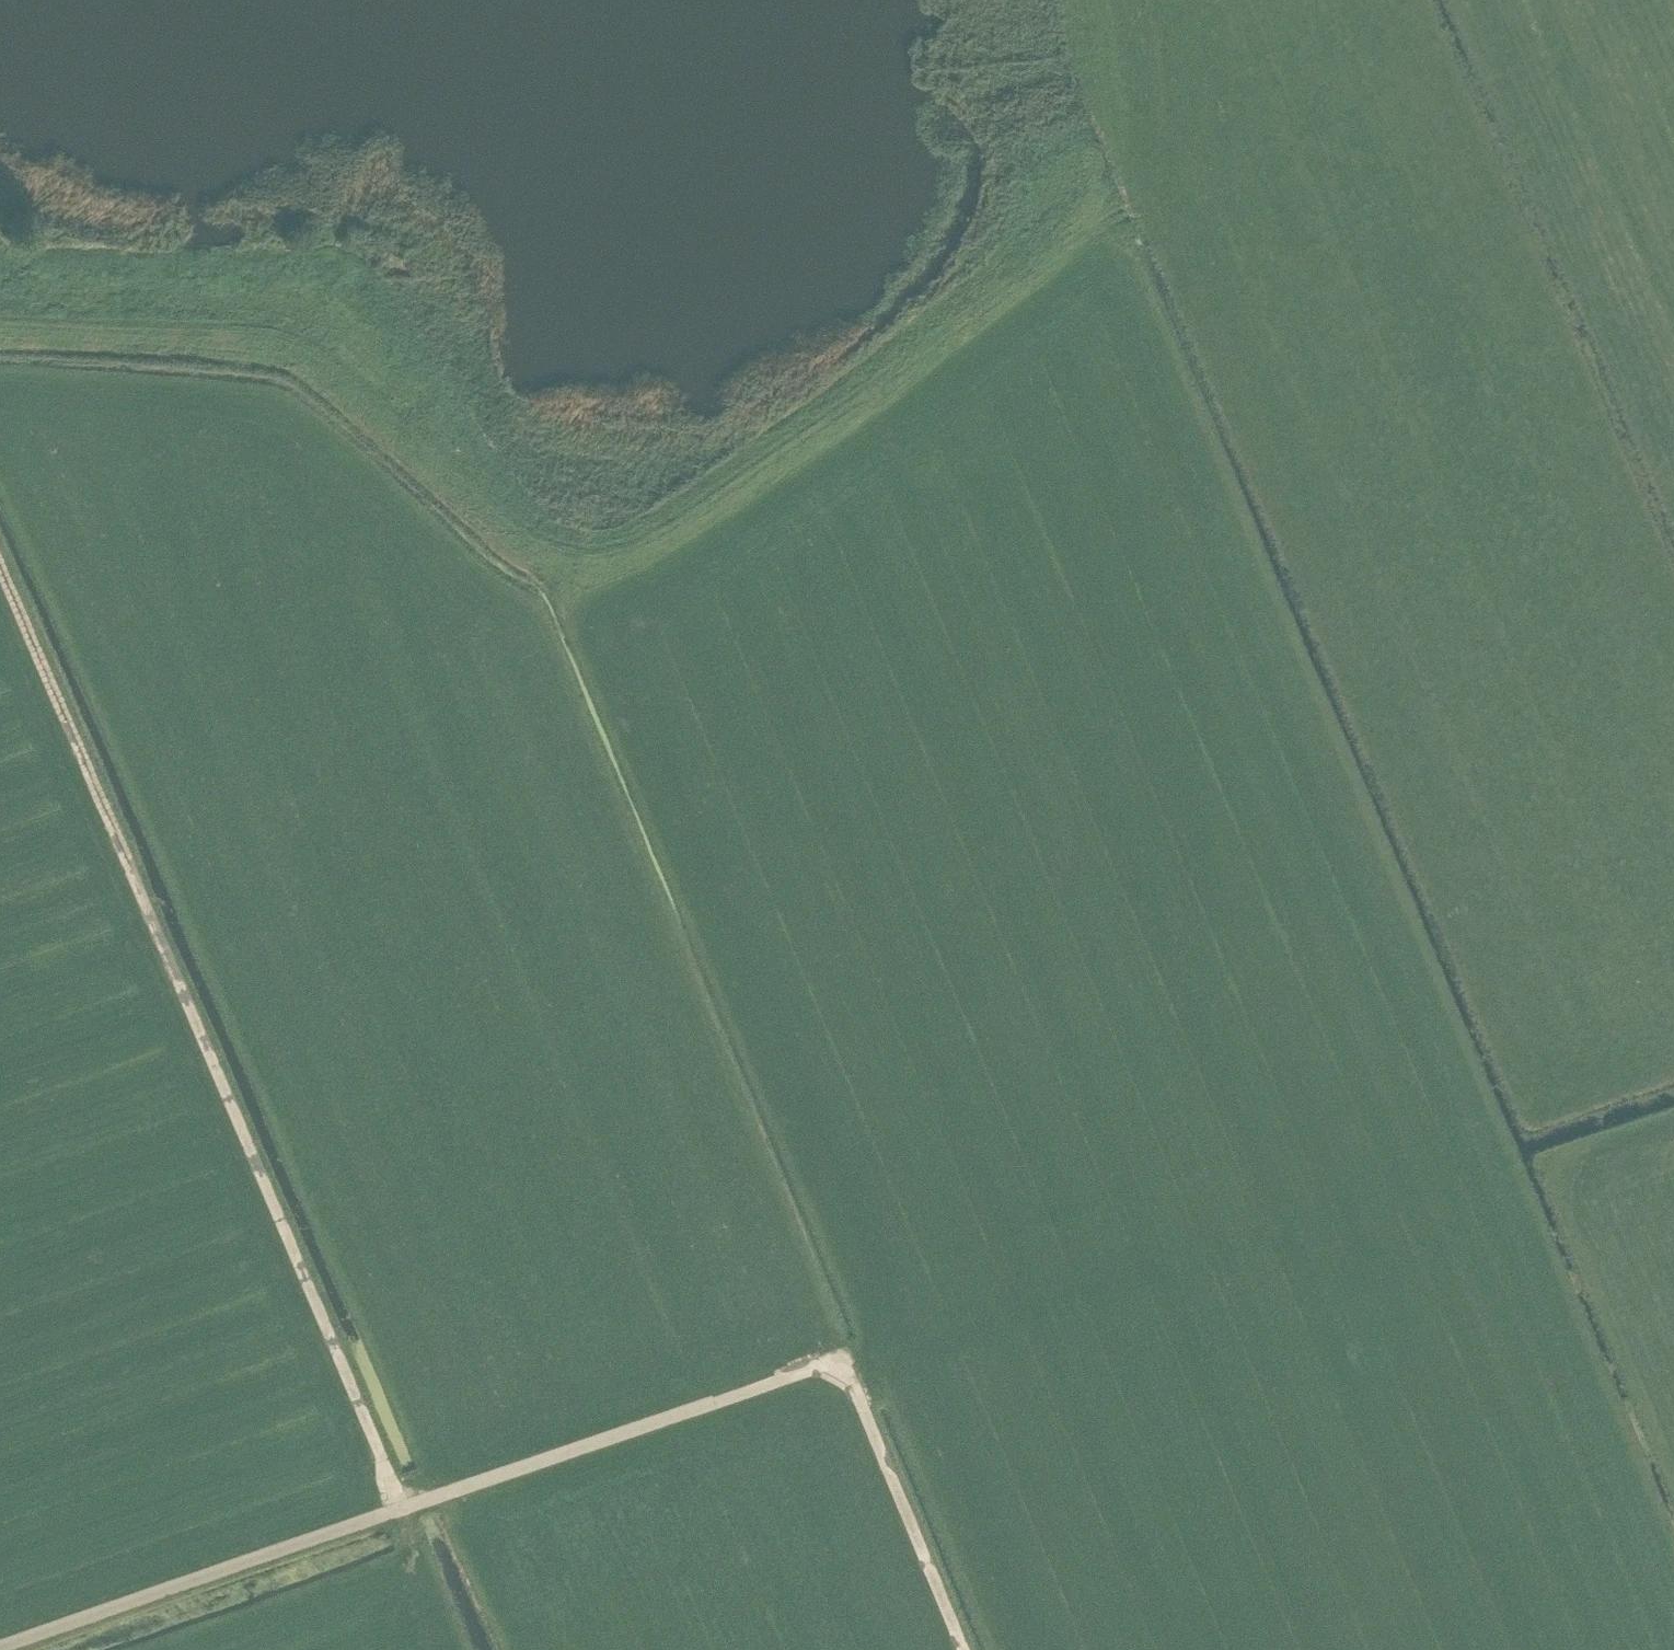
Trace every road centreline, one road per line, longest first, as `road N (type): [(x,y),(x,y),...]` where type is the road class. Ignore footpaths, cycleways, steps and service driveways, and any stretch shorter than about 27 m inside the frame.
road 1 (track): [(0,1648),(817,1369),(839,1372),(857,1390),(967,1649)]
road 2 (track): [(400,1509),(0,566)]

